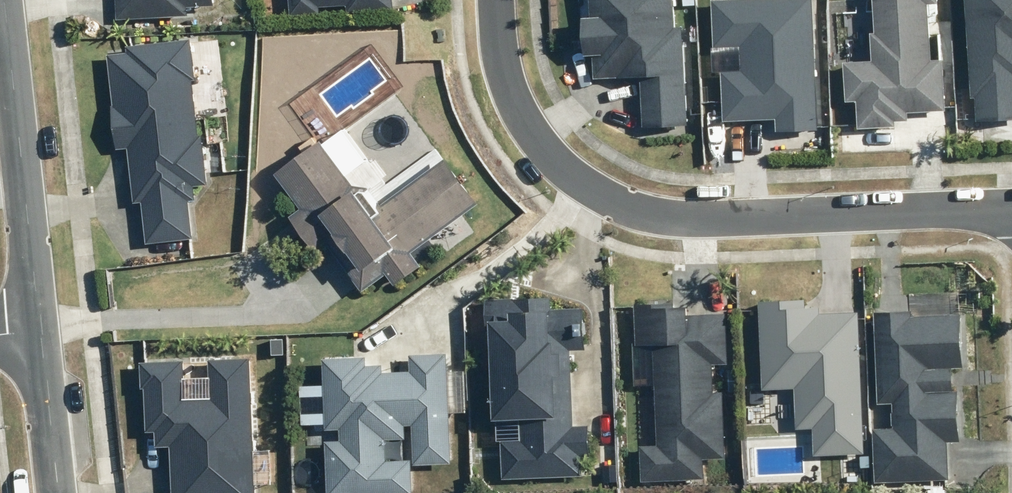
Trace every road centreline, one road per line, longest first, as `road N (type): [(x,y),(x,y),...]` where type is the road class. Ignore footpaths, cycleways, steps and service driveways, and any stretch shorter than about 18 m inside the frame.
road 1 (residential): [(494,0),(511,95),(546,153),(633,212),(775,222),(1011,212)]
road 2 (residential): [(6,0),(43,330)]
road 3 (residential): [(43,330),(59,492)]

